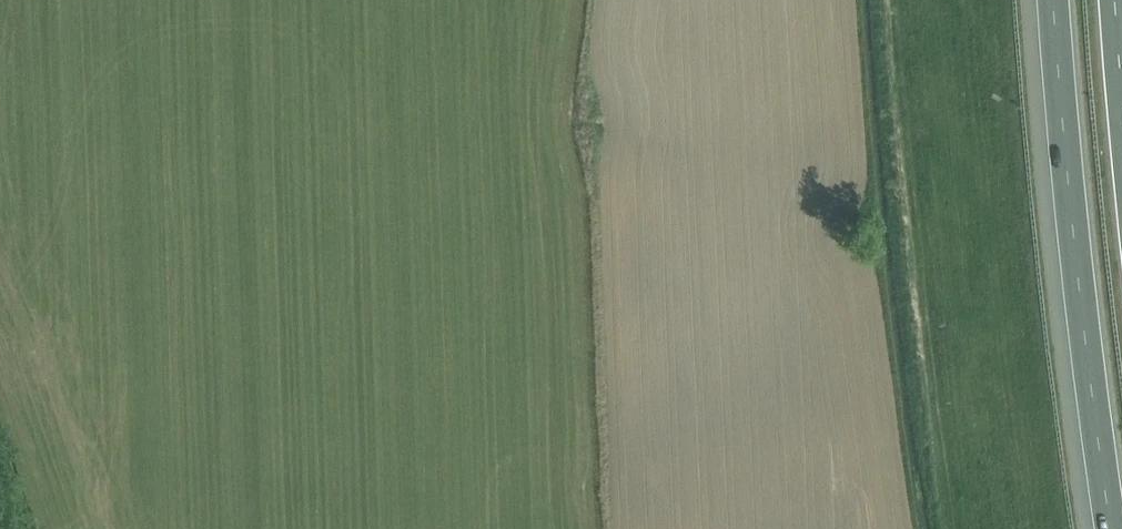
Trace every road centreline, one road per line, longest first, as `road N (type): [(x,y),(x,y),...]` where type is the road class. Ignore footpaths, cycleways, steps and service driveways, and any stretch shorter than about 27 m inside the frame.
road 1 (motorway): [(1054,0),(1112,528)]

